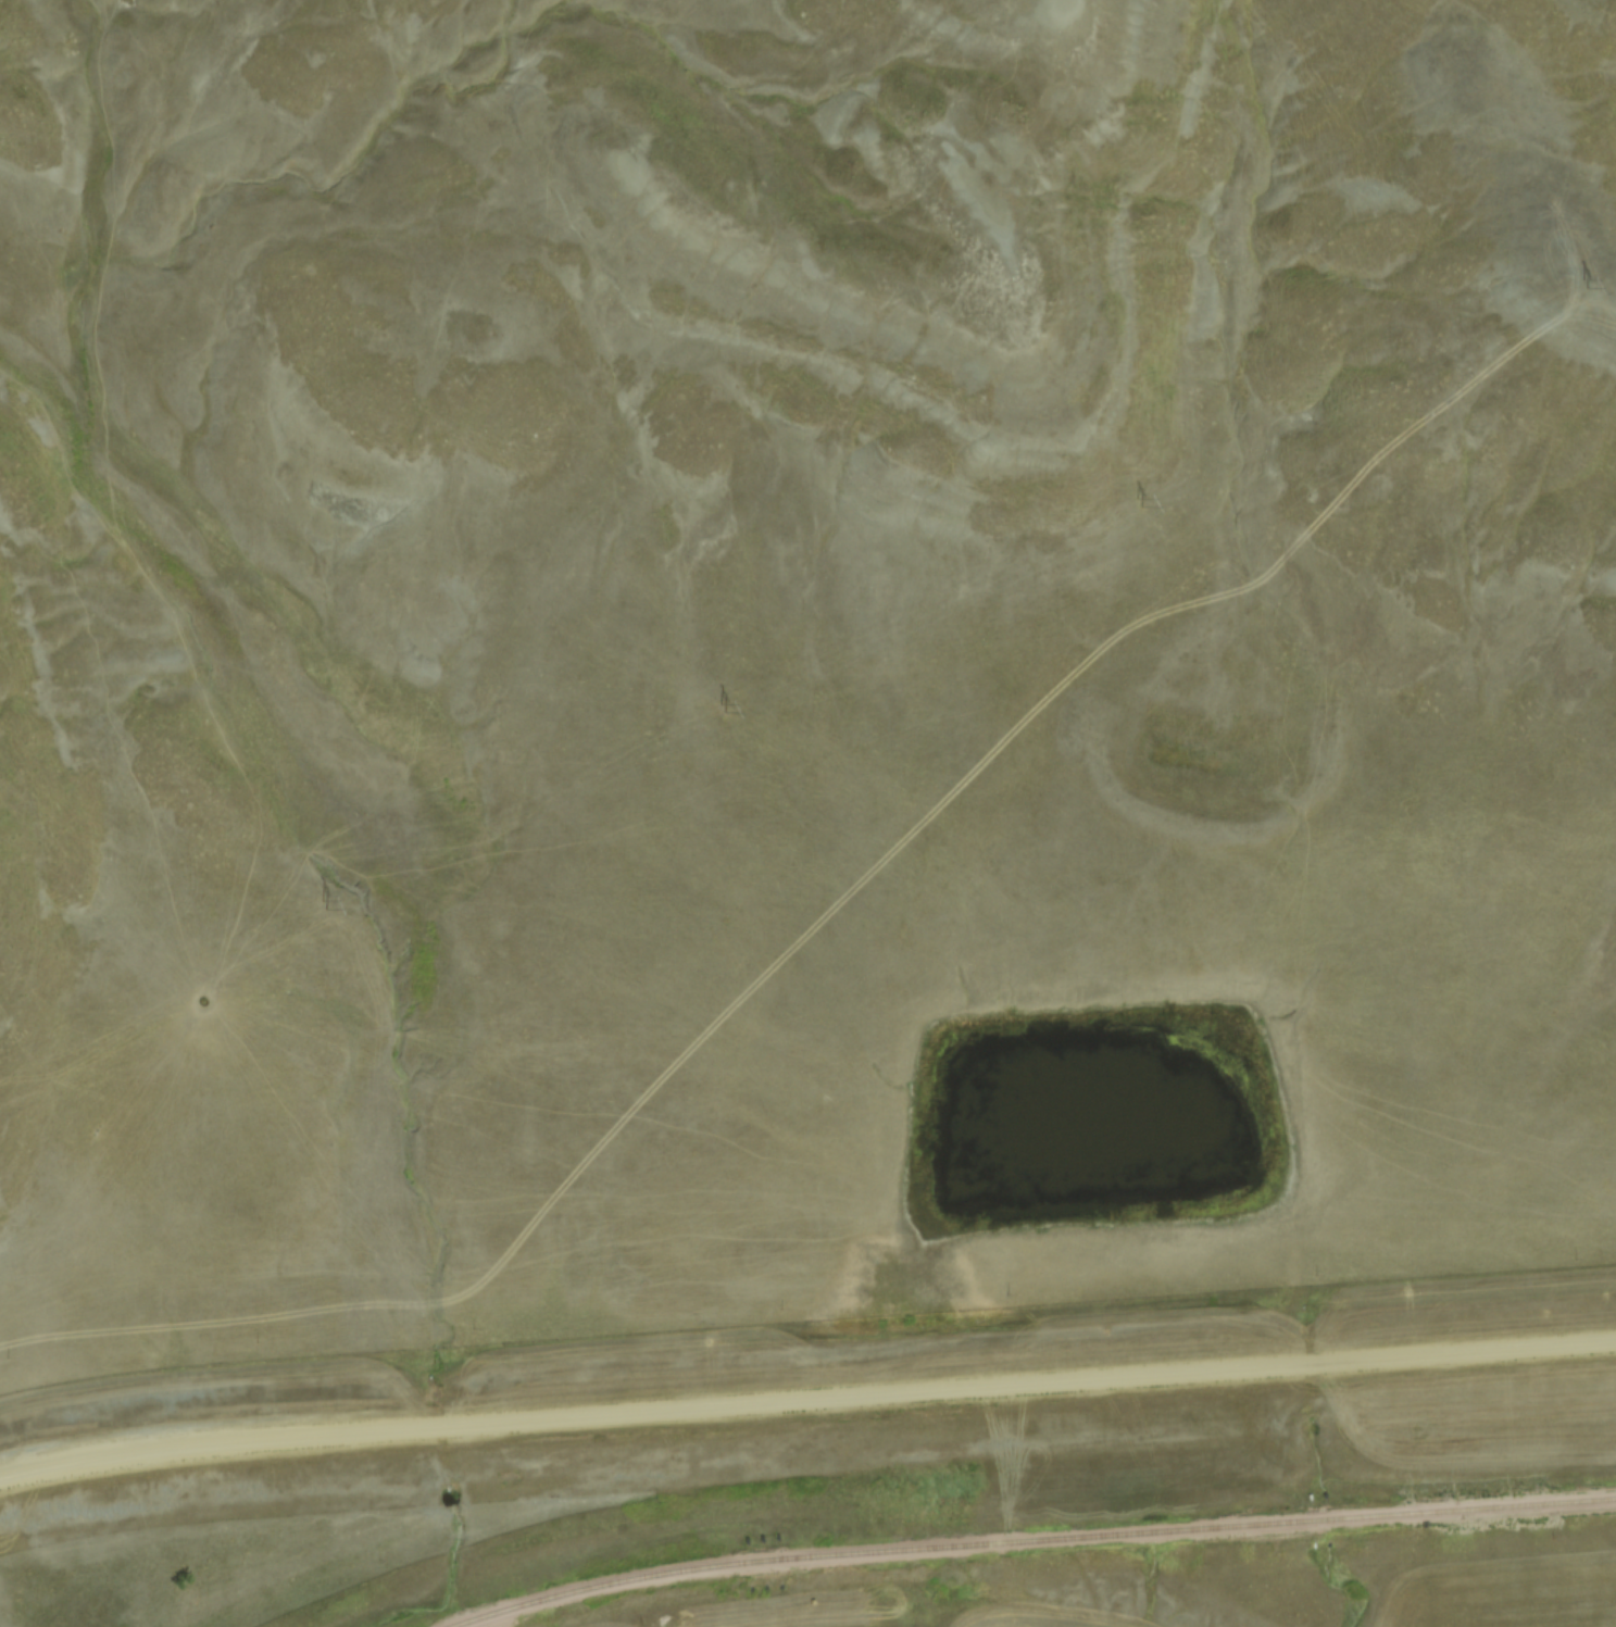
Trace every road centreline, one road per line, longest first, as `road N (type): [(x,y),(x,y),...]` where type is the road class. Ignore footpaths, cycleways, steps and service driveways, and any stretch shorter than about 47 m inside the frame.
road 1 (residential): [(1615,1344),(298,1434),(0,1478)]

